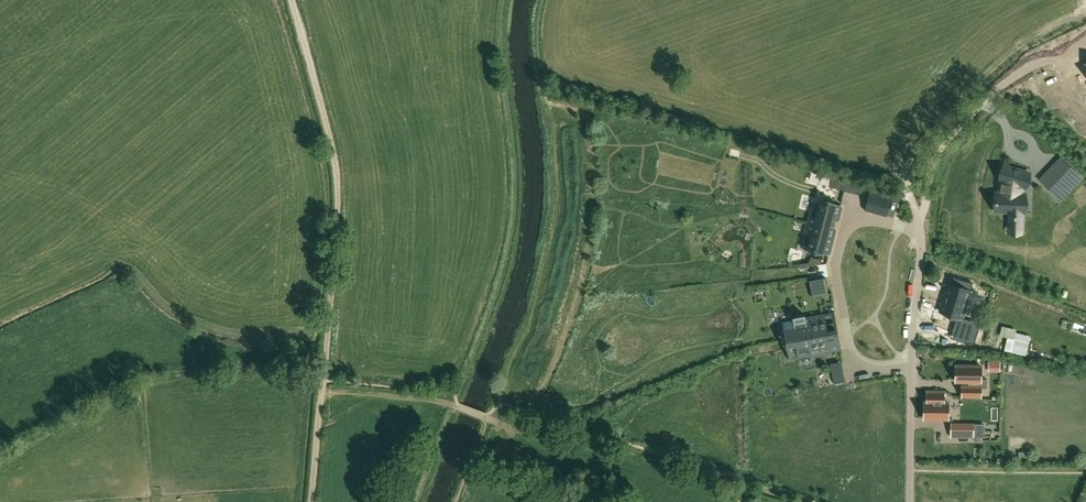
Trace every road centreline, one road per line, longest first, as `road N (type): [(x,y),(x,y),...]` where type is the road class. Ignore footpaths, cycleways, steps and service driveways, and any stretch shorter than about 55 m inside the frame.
road 1 (track): [(323,380),(341,185),(291,0)]
road 2 (residential): [(922,235),(857,220),(838,263),(858,356),(913,368)]
road 3 (track): [(1010,122),(991,105),(1031,62),(1085,27)]
road 4 (residential): [(913,368),(922,235)]
road 5 (track): [(315,501),(323,380)]

